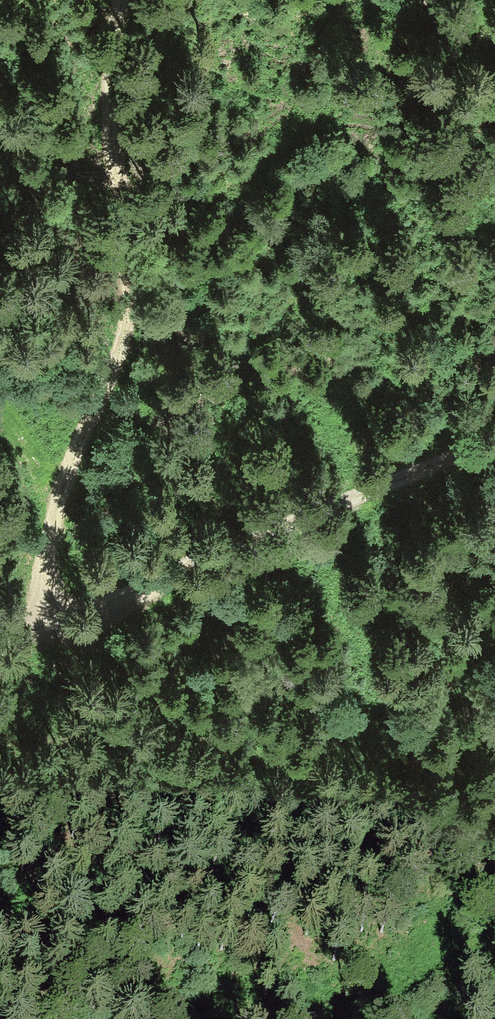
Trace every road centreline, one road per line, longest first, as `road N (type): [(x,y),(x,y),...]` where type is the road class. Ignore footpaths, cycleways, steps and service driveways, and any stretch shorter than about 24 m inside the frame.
road 1 (track): [(27,631),(128,329),(128,223),(115,102),(123,0)]
road 2 (track): [(0,644),(494,440)]

